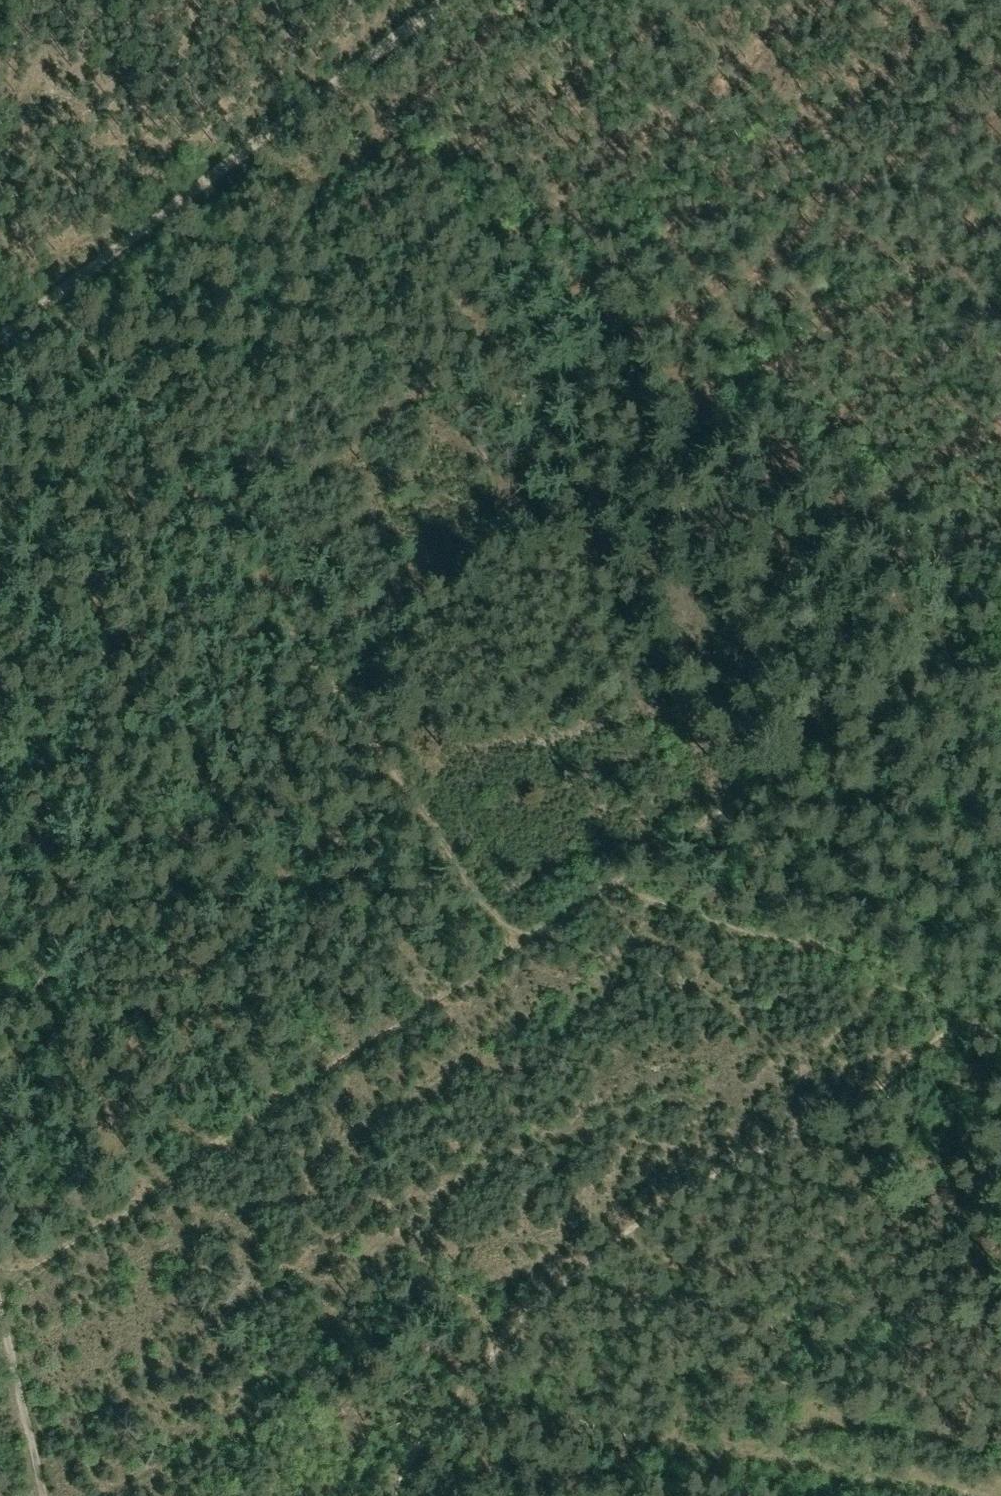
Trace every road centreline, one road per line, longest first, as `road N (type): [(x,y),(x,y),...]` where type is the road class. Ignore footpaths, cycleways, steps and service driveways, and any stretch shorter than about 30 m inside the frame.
road 1 (track): [(519,945),(126,415),(51,298)]
road 2 (track): [(0,337),(446,0)]
road 3 (track): [(46,1495),(0,1310)]

